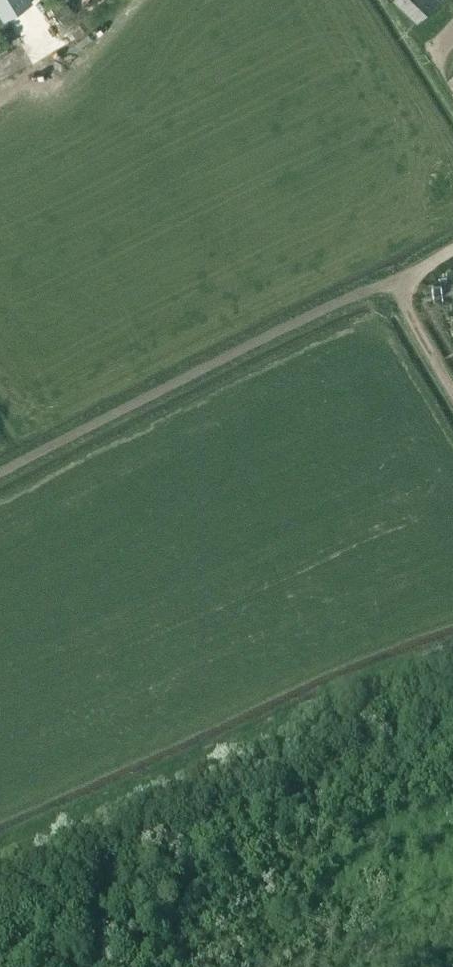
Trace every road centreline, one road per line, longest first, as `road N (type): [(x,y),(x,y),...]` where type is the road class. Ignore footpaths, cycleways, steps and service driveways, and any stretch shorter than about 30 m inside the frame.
road 1 (track): [(452,389),(393,284)]

